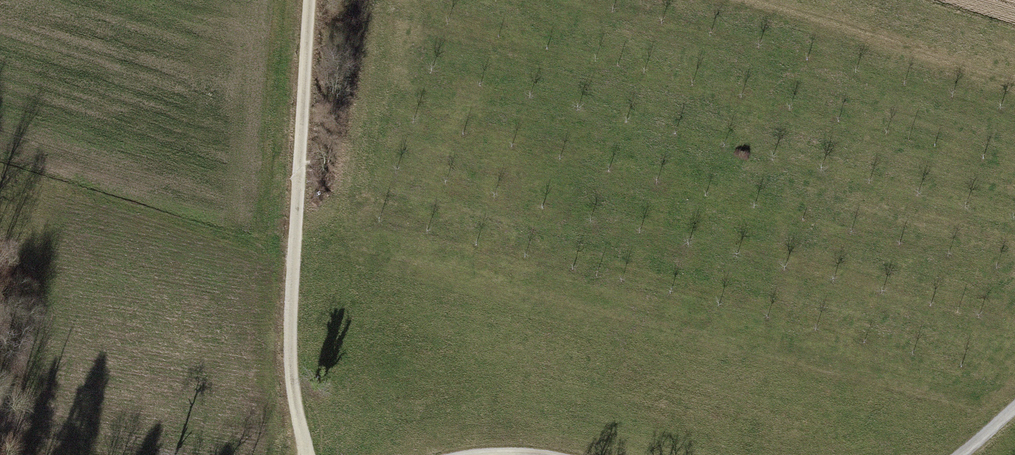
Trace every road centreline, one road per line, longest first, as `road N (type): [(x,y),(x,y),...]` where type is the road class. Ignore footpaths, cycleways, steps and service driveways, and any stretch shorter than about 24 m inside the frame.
road 1 (track): [(297,454),(284,362),(310,0)]

